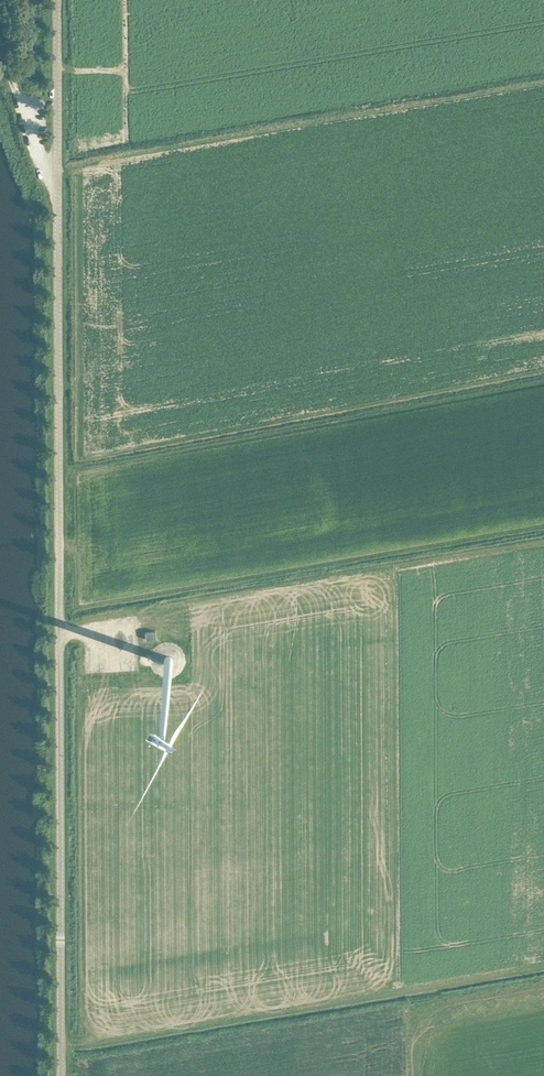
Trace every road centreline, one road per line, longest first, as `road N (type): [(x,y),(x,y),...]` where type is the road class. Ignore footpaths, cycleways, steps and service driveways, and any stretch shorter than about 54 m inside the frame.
road 1 (unclassified): [(60,1075),(58,0)]

